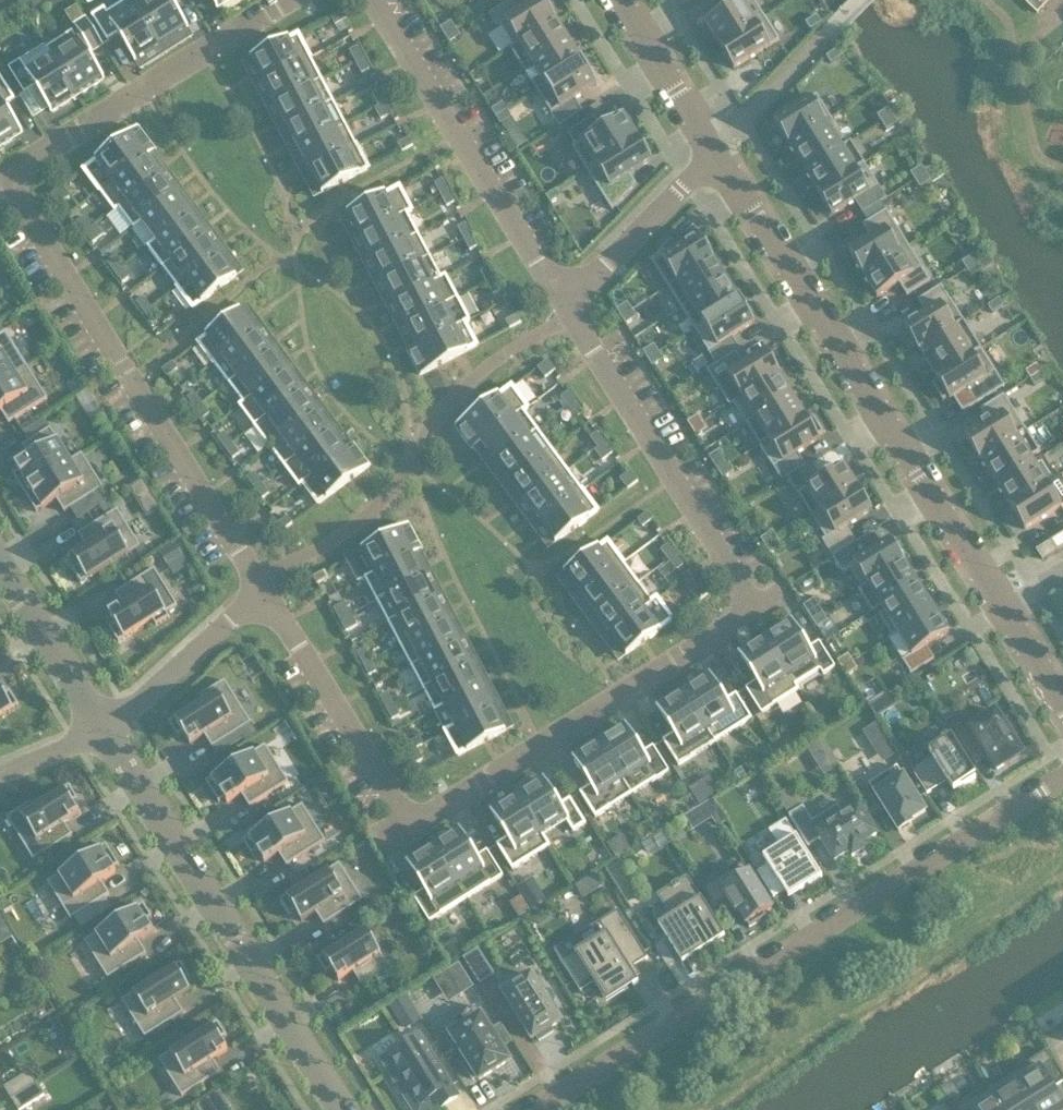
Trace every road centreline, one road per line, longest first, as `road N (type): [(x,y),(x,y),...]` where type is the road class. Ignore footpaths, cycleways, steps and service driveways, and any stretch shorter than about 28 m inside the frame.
road 1 (residential): [(565,307),(731,575),(737,609),(721,634),(428,811),(389,792),(265,592)]
road 2 (residential): [(265,592),(18,192),(39,157),(284,0)]
road 3 (residential): [(1062,703),(716,155)]
road 4 (residential): [(533,1109),(1062,778)]
road 5 (residential): [(103,731),(341,1109)]
road 6 (residential): [(370,0),(565,307)]
road 7 (residential): [(565,307),(716,155)]
road 8 (residential): [(103,731),(265,592)]
road 9 (residential): [(0,569),(103,731)]
road 10 (residential): [(716,155),(622,0)]

